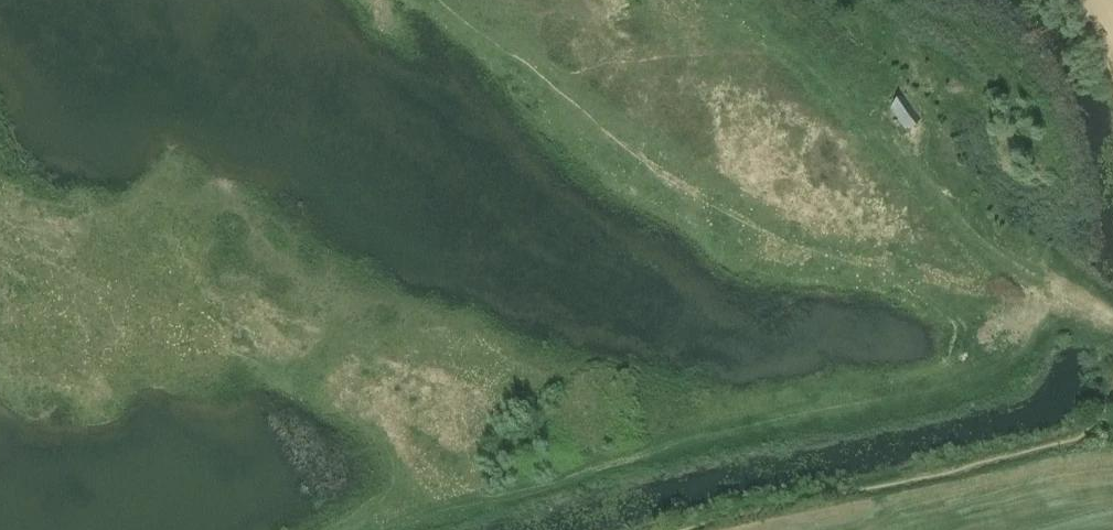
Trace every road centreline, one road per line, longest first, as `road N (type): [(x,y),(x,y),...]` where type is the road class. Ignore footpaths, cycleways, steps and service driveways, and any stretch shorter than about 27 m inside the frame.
road 1 (track): [(1112,321),(777,218),(485,0)]
road 2 (track): [(1046,300),(1022,352),(986,376),(585,468),(414,529)]

